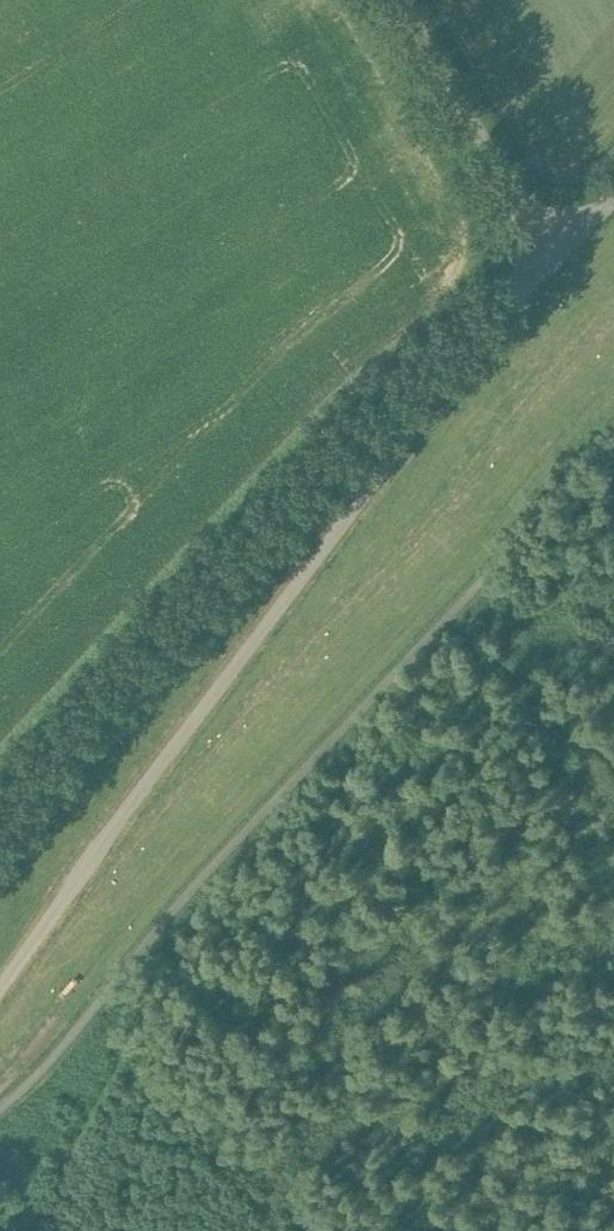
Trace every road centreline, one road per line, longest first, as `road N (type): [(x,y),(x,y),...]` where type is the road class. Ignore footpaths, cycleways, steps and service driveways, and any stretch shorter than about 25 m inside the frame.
road 1 (unclassified): [(0,985),(459,362)]
road 2 (unclassified): [(0,839),(279,529),(459,362)]
road 3 (unclassified): [(553,256),(398,0)]
road 4 (unclassified): [(459,362),(553,256)]

